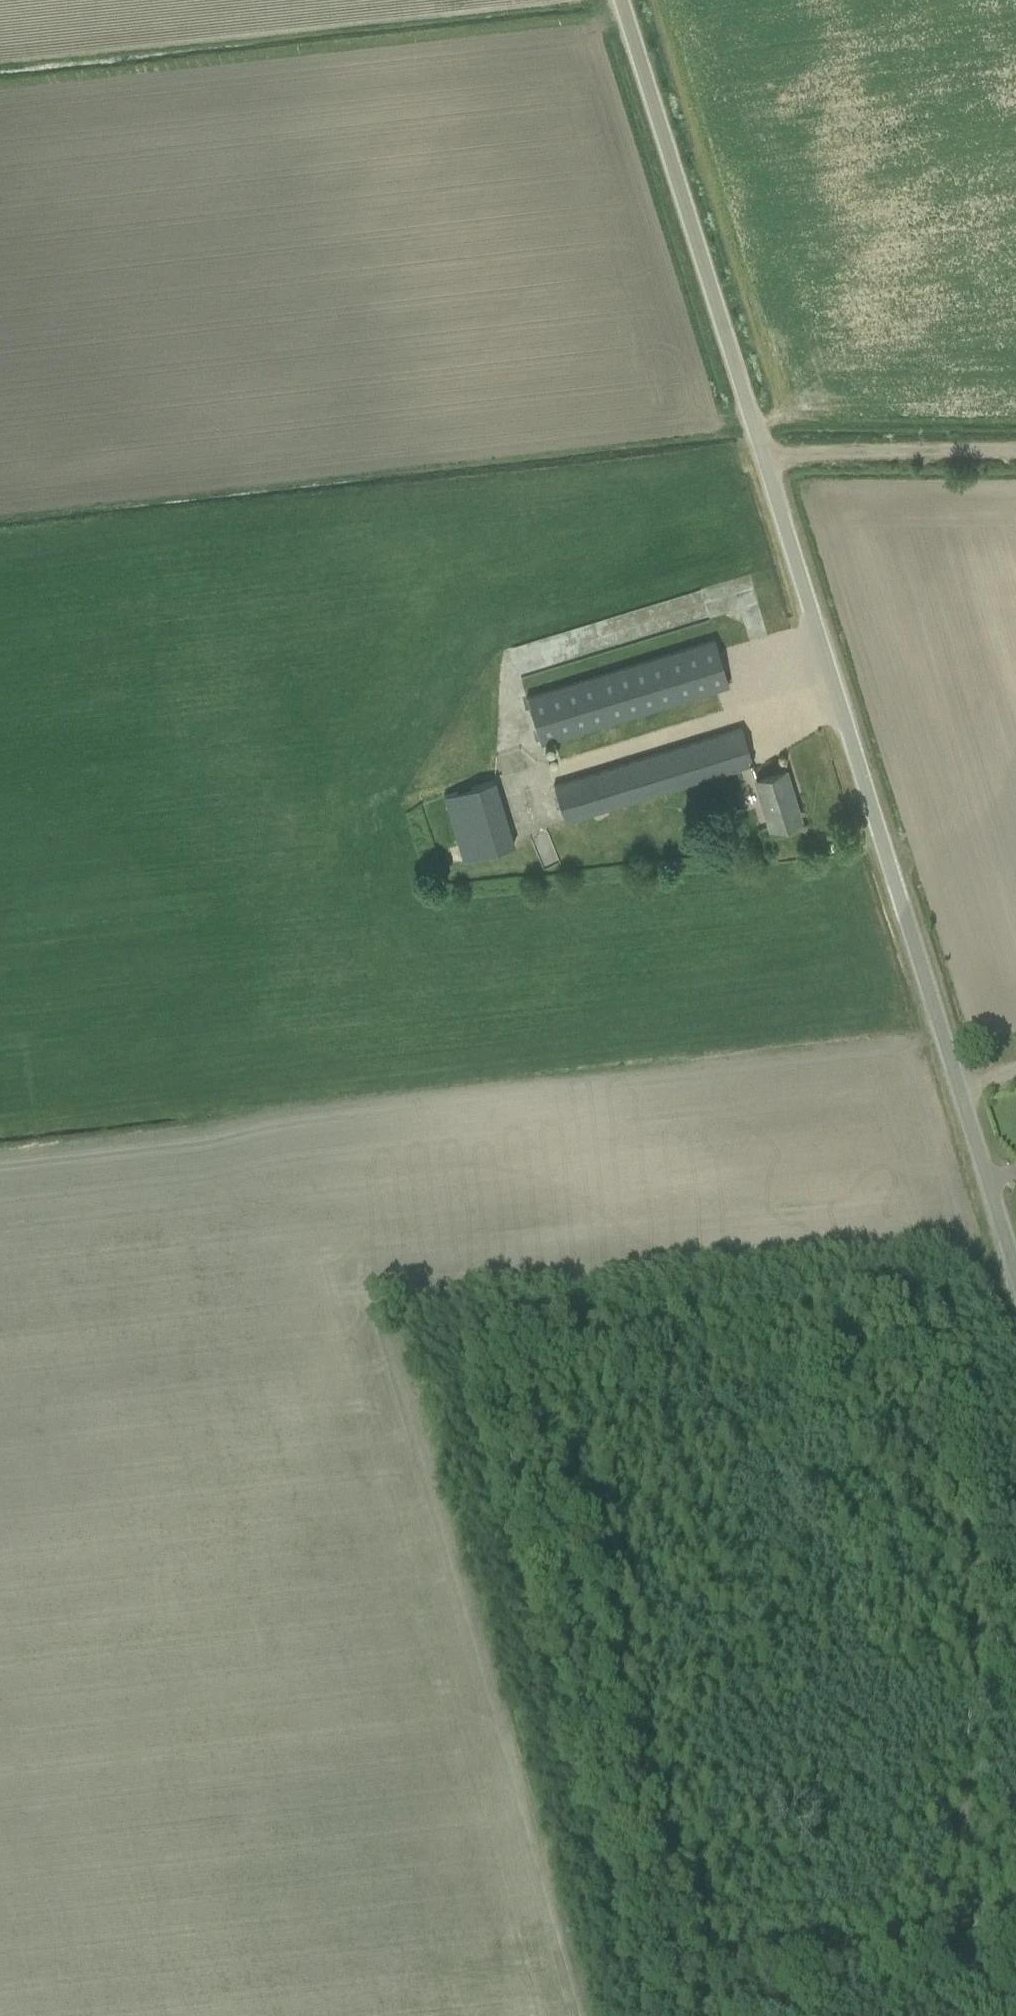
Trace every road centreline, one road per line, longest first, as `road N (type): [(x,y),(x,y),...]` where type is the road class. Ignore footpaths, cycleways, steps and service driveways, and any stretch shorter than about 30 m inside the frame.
road 1 (unclassified): [(1015,1274),(623,0)]
road 2 (track): [(1015,464),(772,469)]

